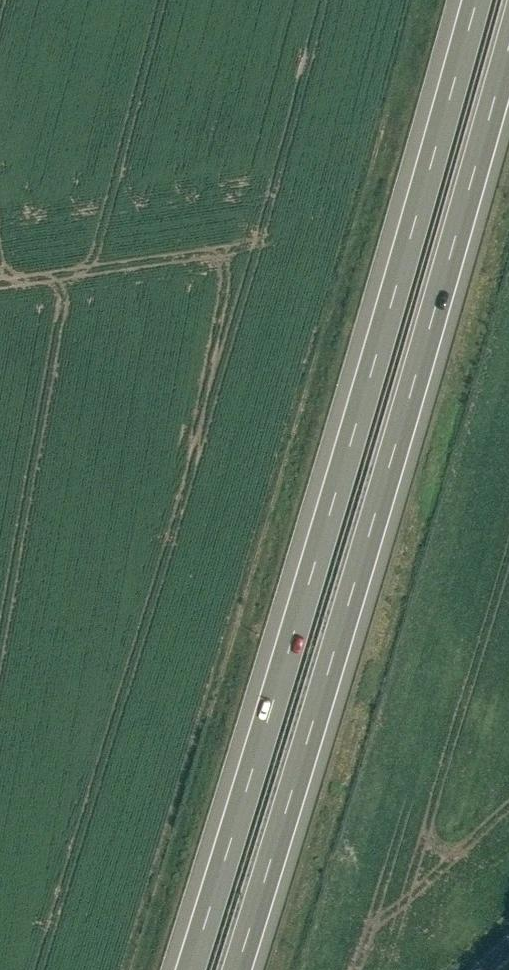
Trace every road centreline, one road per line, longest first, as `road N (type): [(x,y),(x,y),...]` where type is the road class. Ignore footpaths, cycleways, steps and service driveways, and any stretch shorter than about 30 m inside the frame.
road 1 (motorway): [(474,0),(190,969)]
road 2 (motorway): [(235,969),(508,34)]

